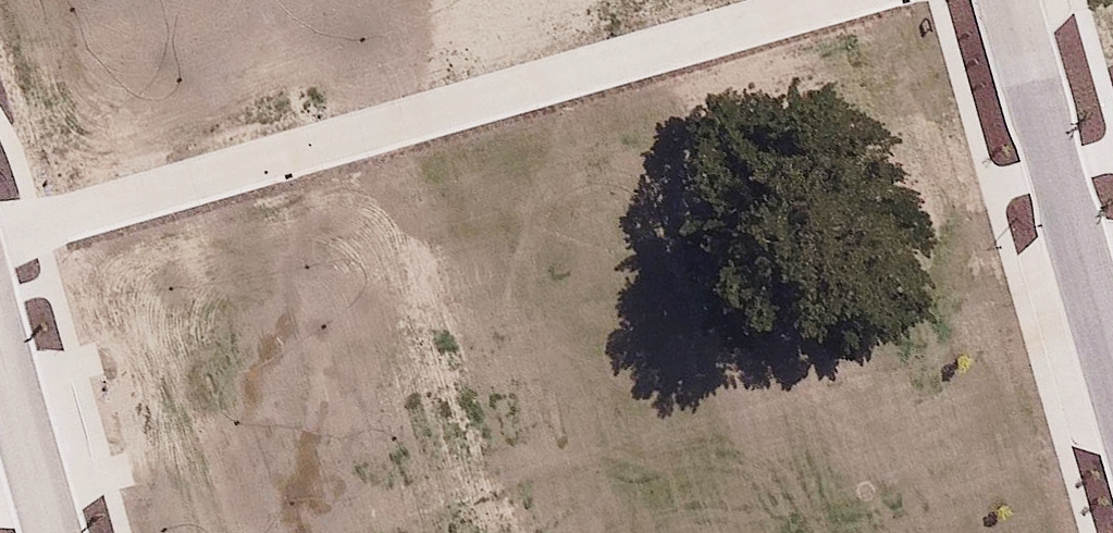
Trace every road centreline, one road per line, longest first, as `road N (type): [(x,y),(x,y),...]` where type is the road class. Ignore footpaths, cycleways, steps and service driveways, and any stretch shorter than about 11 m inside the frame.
road 1 (residential): [(0,232),(824,0)]
road 2 (residential): [(1007,0),(1112,373)]
road 3 (residential): [(51,532),(0,355)]

